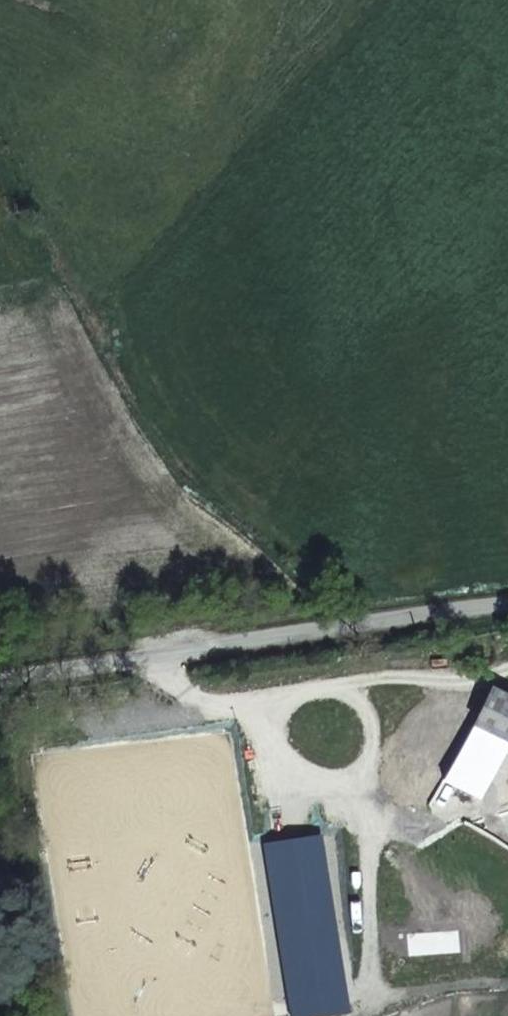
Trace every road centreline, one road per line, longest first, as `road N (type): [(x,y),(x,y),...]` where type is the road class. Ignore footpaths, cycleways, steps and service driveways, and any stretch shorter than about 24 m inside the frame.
road 1 (unclassified): [(507,597),(0,668)]

